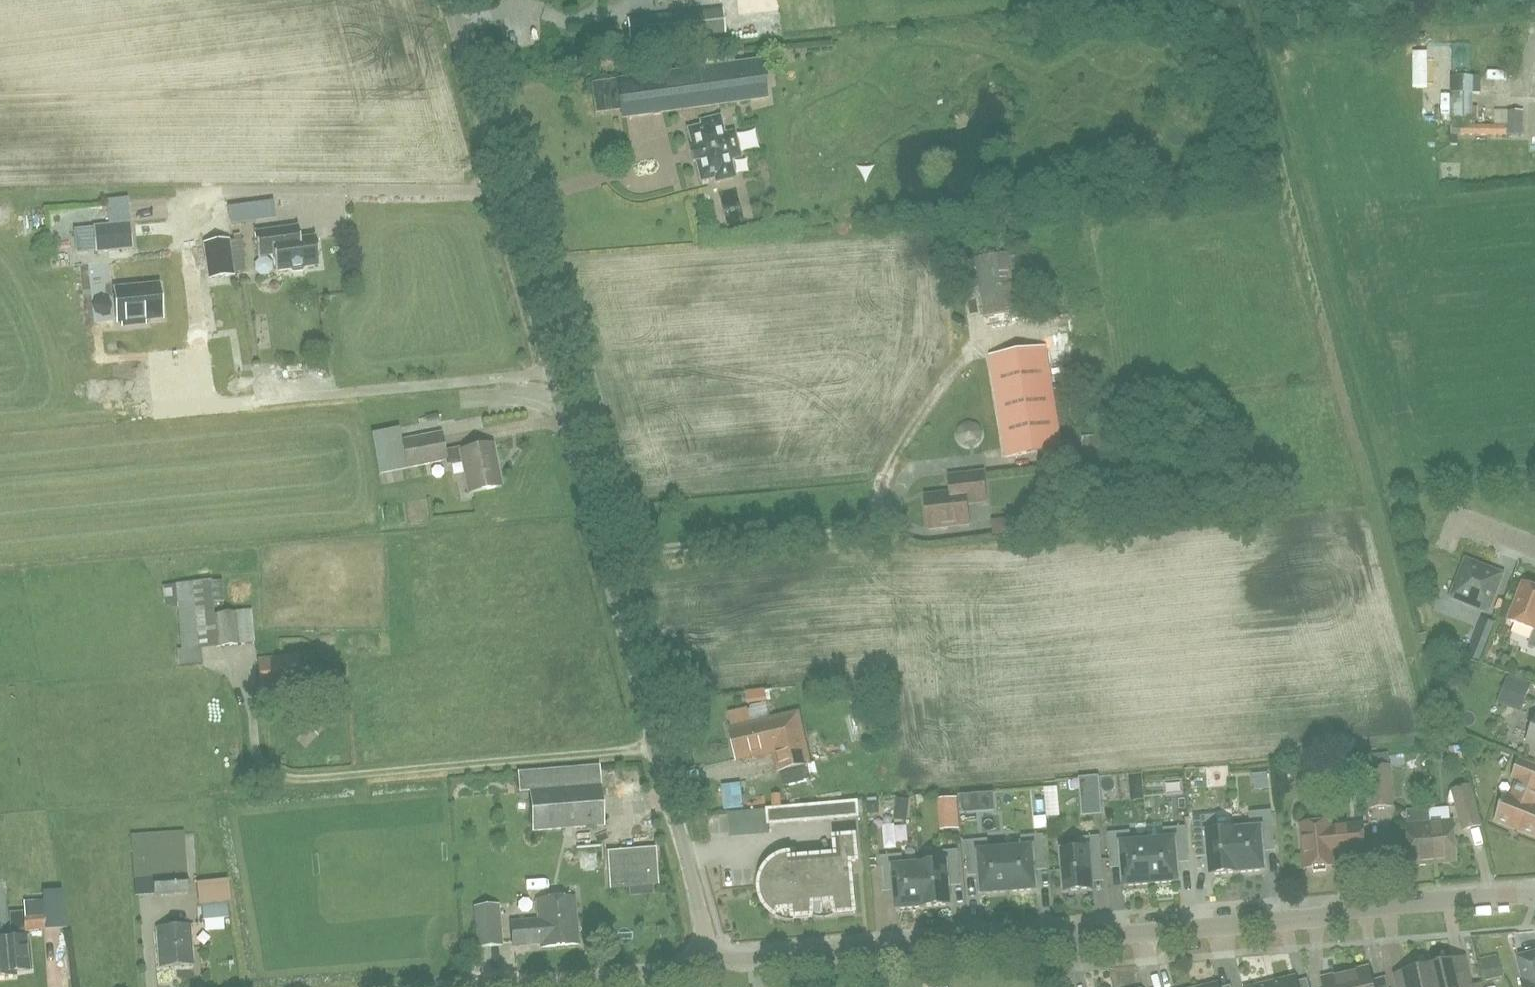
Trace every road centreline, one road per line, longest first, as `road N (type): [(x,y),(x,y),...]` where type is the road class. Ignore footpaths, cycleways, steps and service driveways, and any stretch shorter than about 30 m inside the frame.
road 1 (unclassified): [(718,965),(452,0)]
road 2 (residential): [(718,965),(1534,896)]
road 3 (residential): [(473,986),(718,965)]

